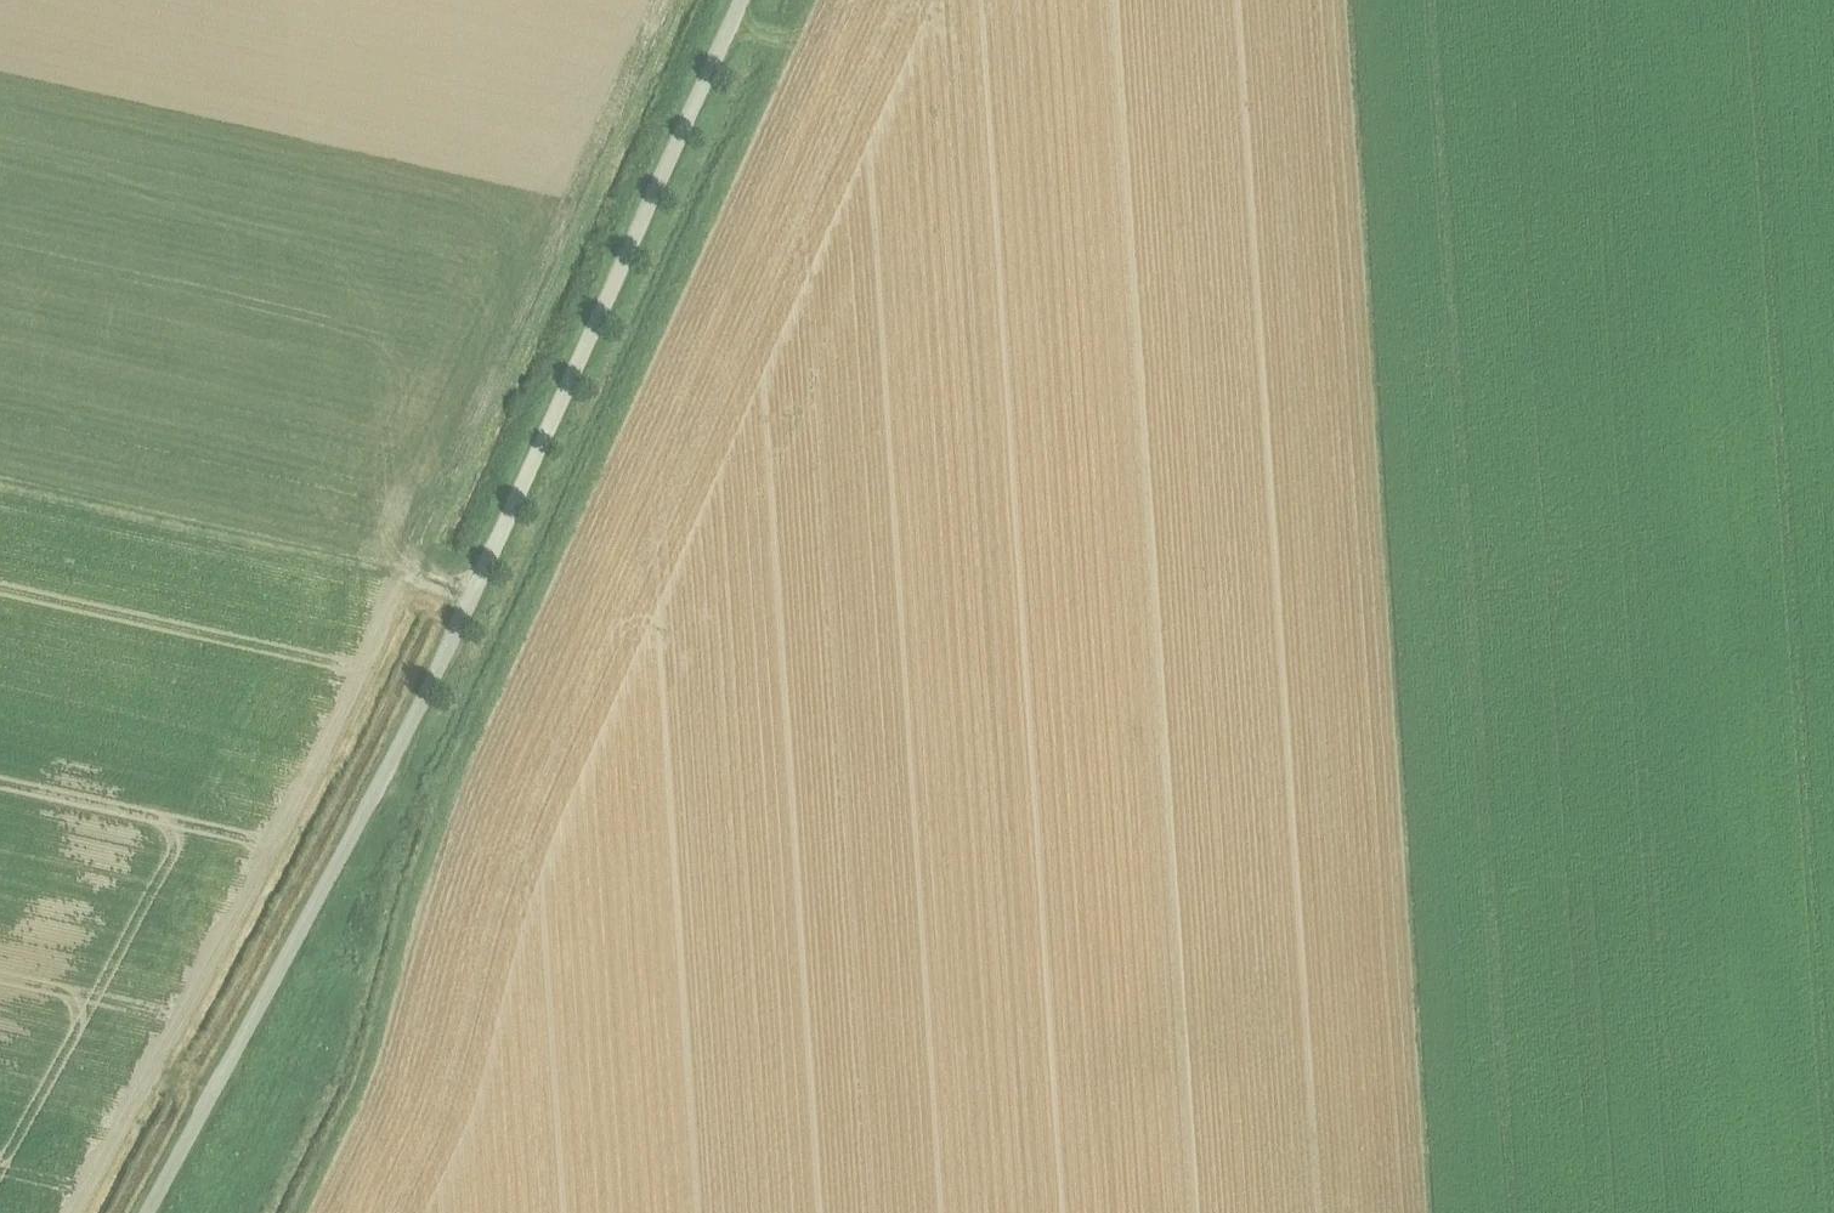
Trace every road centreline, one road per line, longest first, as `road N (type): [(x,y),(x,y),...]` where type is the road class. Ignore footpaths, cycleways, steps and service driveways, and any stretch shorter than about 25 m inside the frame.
road 1 (unclassified): [(151,1212),(487,576),(741,0)]

